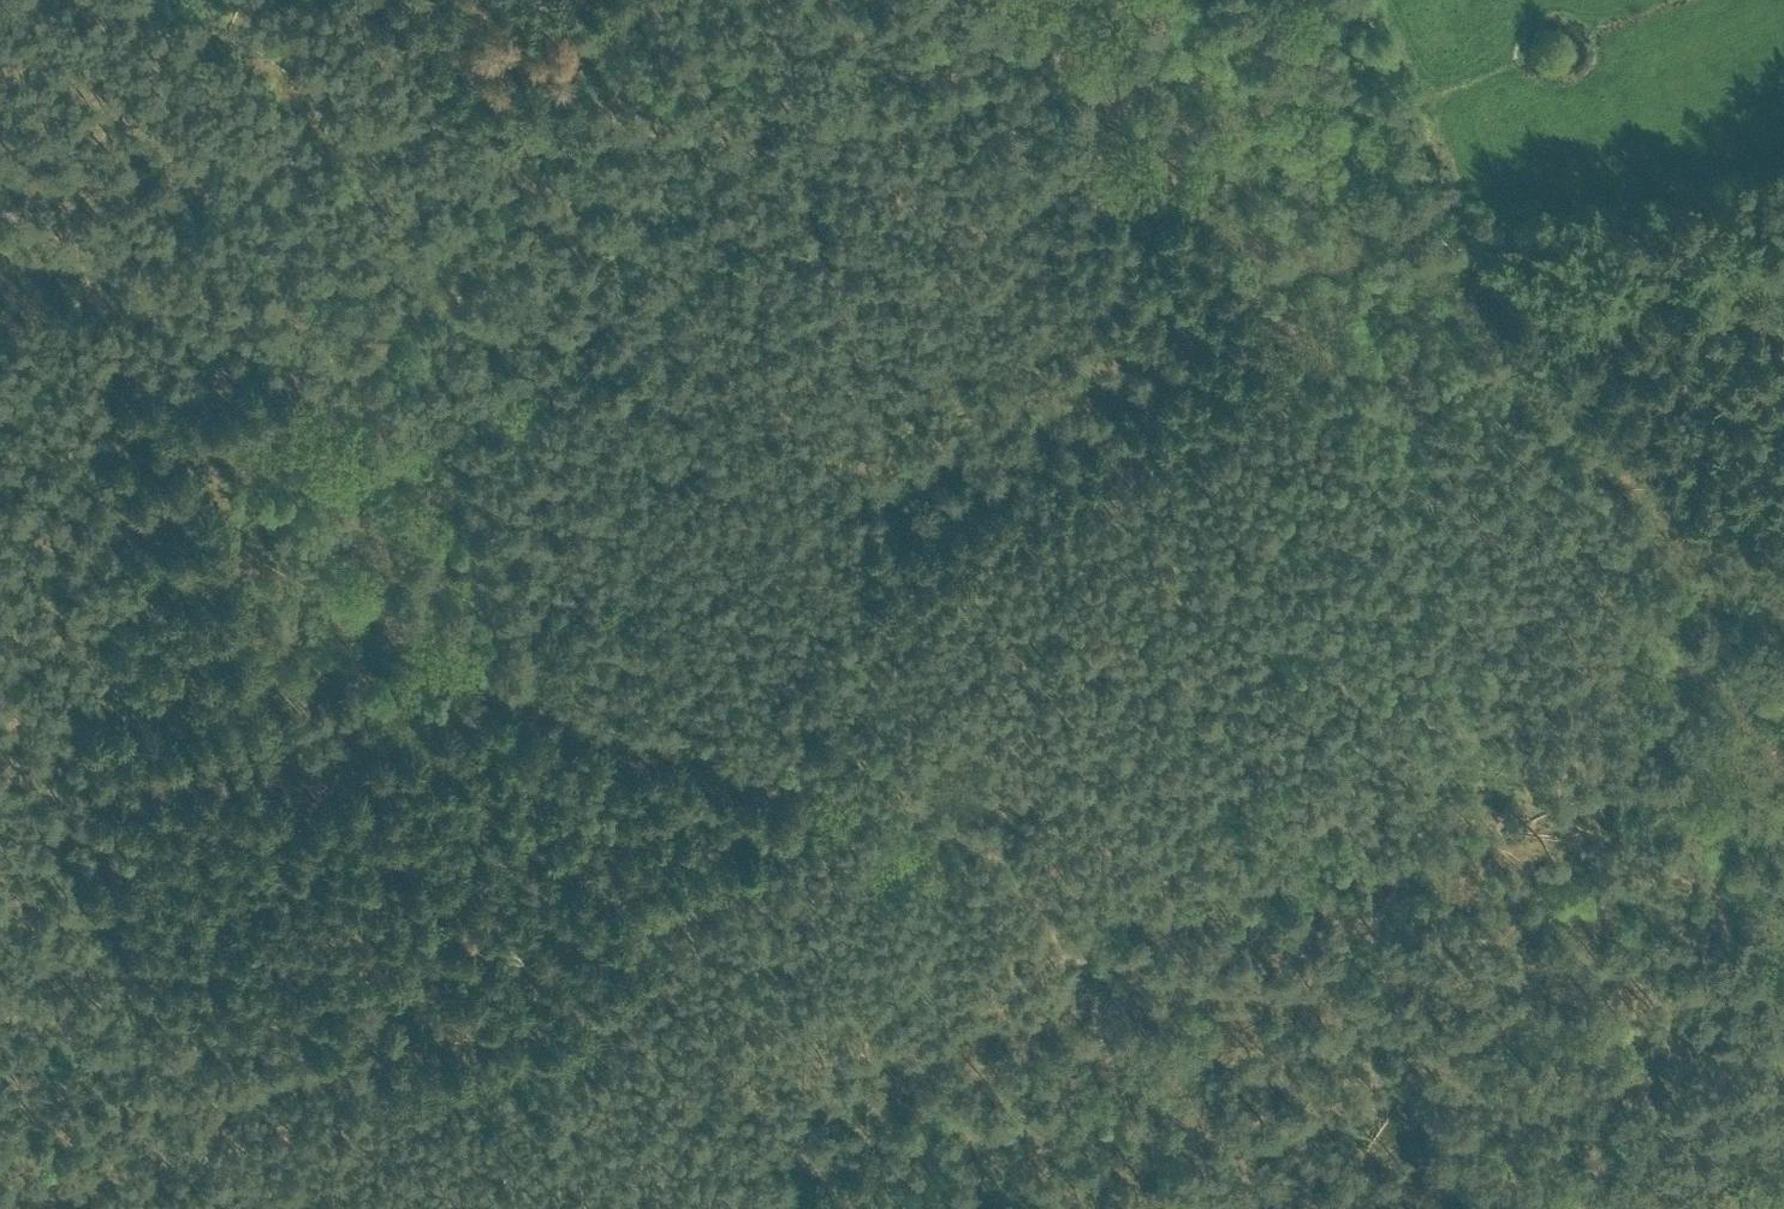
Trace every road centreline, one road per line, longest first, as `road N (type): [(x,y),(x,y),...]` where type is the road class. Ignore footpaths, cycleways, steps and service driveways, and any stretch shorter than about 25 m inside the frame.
road 1 (track): [(0,211),(333,396),(351,444),(352,507),(372,573),(402,625),(444,663),(512,701),(919,818),(1005,867),(1046,918),(1105,1033),(1169,1208)]

